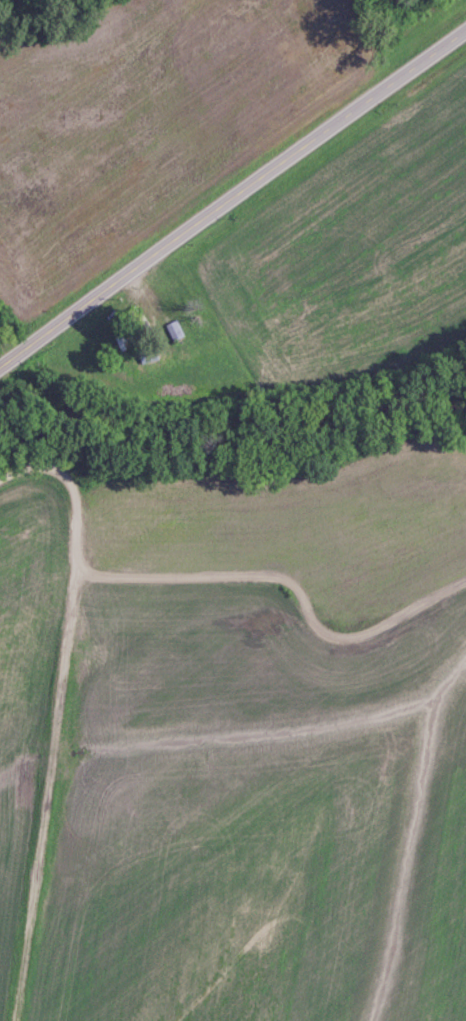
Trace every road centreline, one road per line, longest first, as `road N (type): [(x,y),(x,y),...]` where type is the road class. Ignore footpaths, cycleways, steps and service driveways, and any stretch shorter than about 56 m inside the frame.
road 1 (primary): [(0,365),(465,39)]
road 2 (residential): [(19,1020),(50,840),(75,605)]
road 3 (residential): [(0,482),(35,469),(70,479),(78,515),(75,605)]

